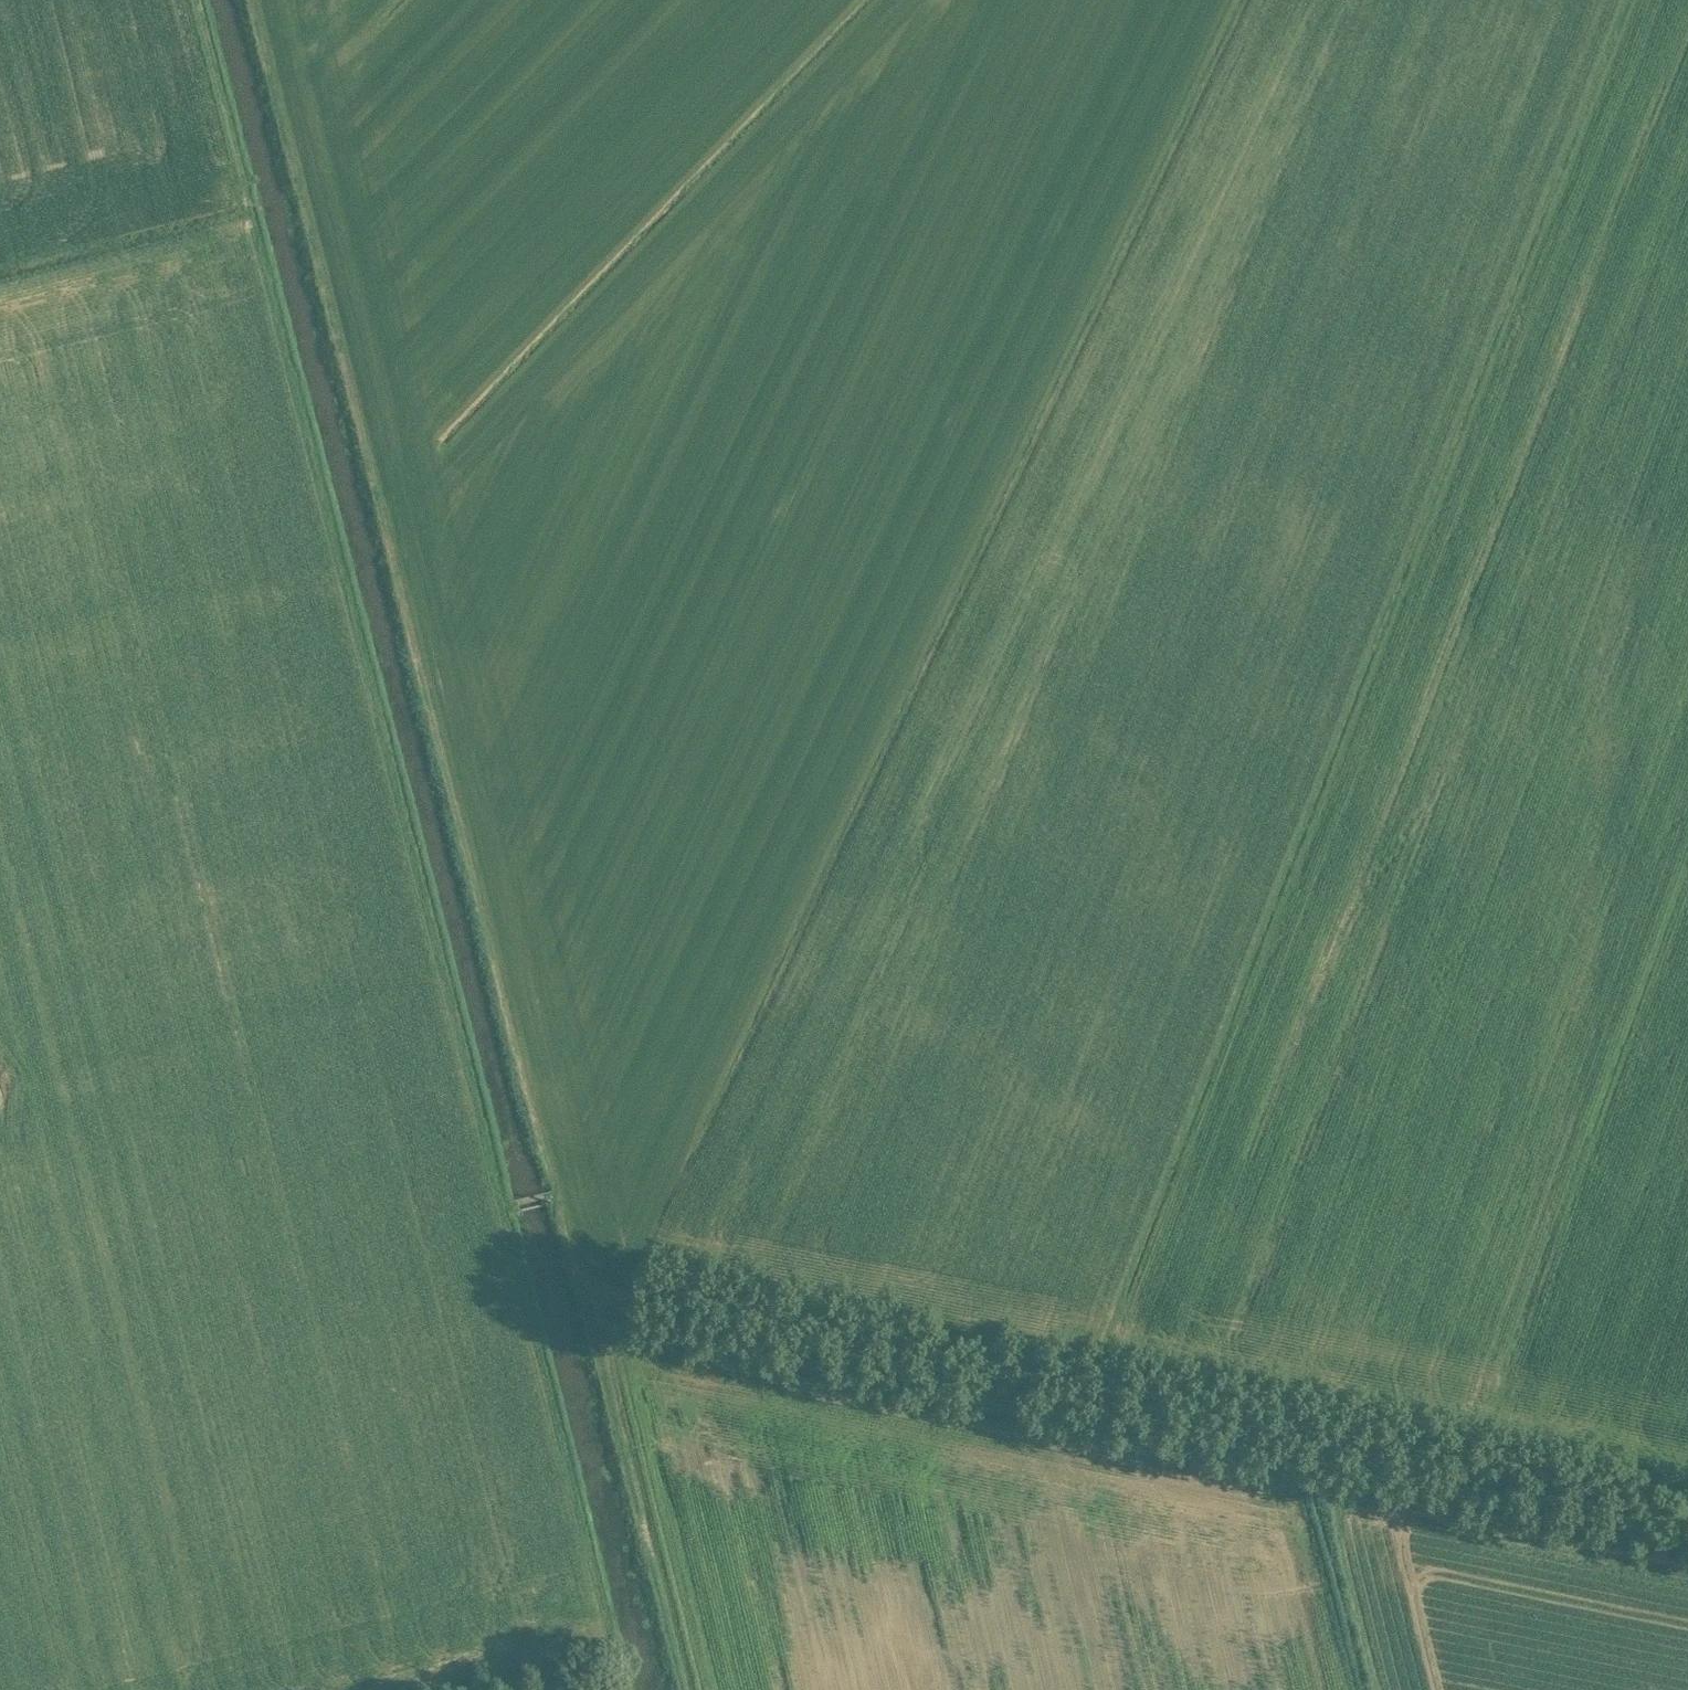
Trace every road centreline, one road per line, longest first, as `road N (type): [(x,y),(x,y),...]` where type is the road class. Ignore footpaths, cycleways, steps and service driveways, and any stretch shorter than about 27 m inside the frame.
road 1 (track): [(613,1304),(1687,1526)]

